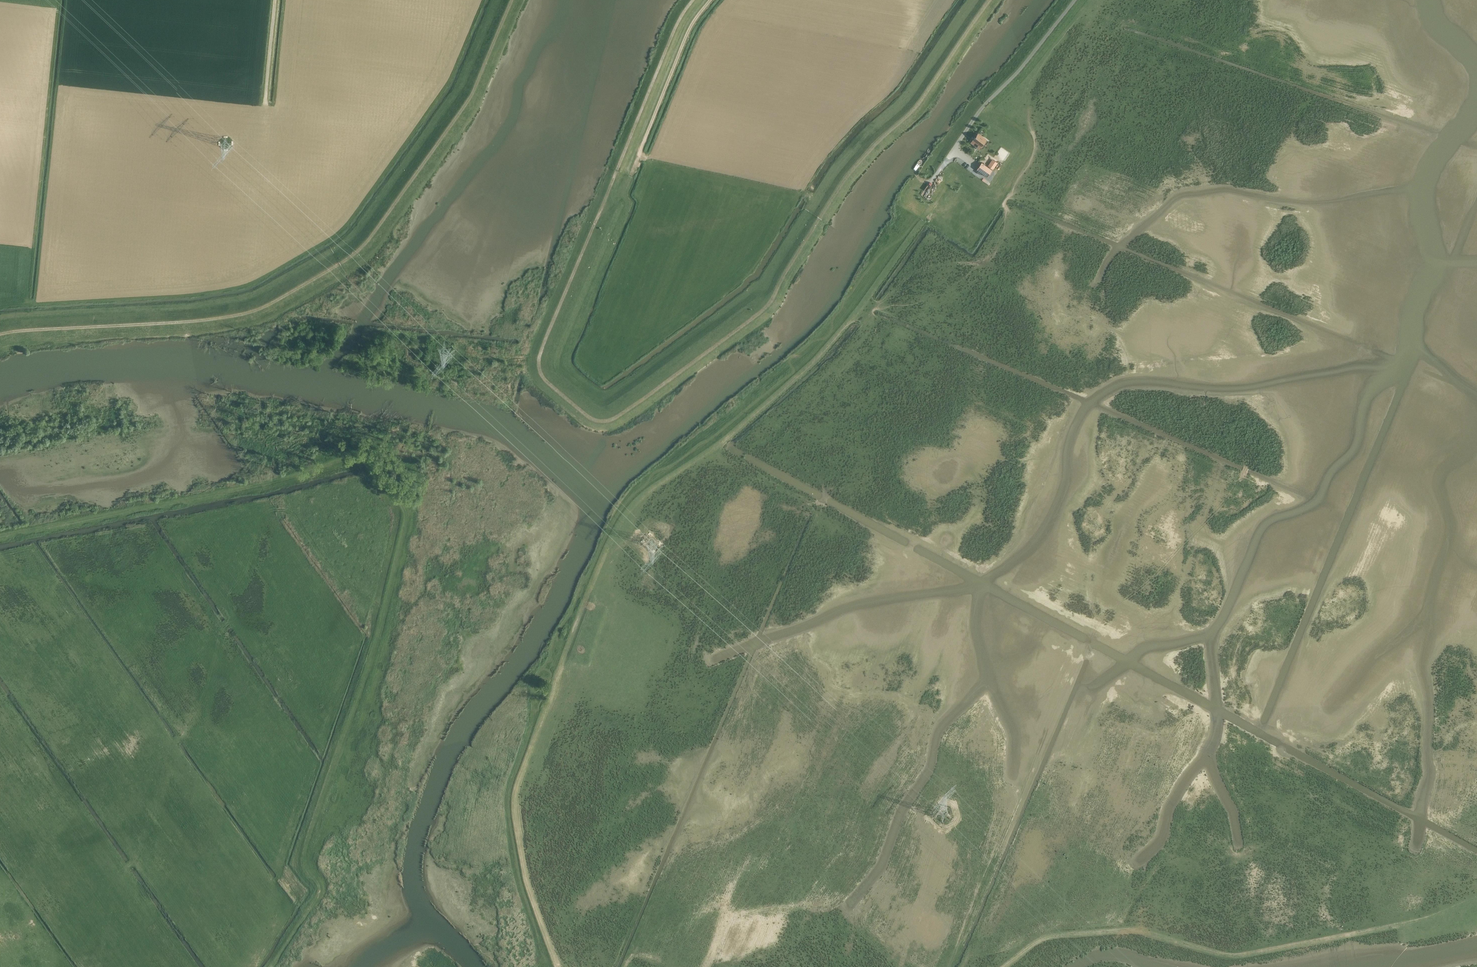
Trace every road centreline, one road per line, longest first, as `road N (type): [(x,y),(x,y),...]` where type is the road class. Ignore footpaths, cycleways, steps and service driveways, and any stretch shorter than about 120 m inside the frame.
road 1 (track): [(406,516),(394,586),(309,837),(305,863),(320,892),(270,966)]
road 2 (residential): [(970,160),(955,149),(1073,0)]

